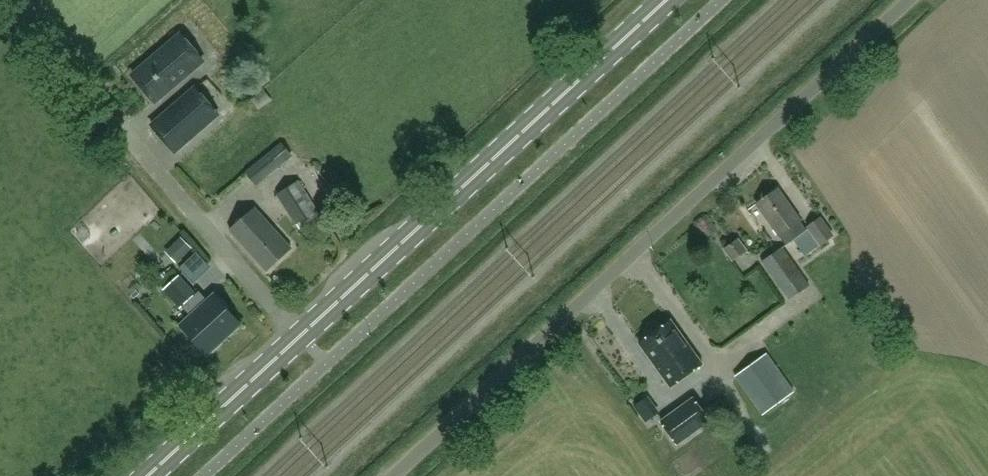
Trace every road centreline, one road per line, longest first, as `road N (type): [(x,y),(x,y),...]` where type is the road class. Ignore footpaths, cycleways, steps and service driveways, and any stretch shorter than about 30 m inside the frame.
road 1 (unclassified): [(394,475),(909,0)]
road 2 (secondary): [(299,340),(668,0)]
road 3 (residential): [(94,103),(299,340)]
road 4 (secondary): [(151,475),(299,340)]

